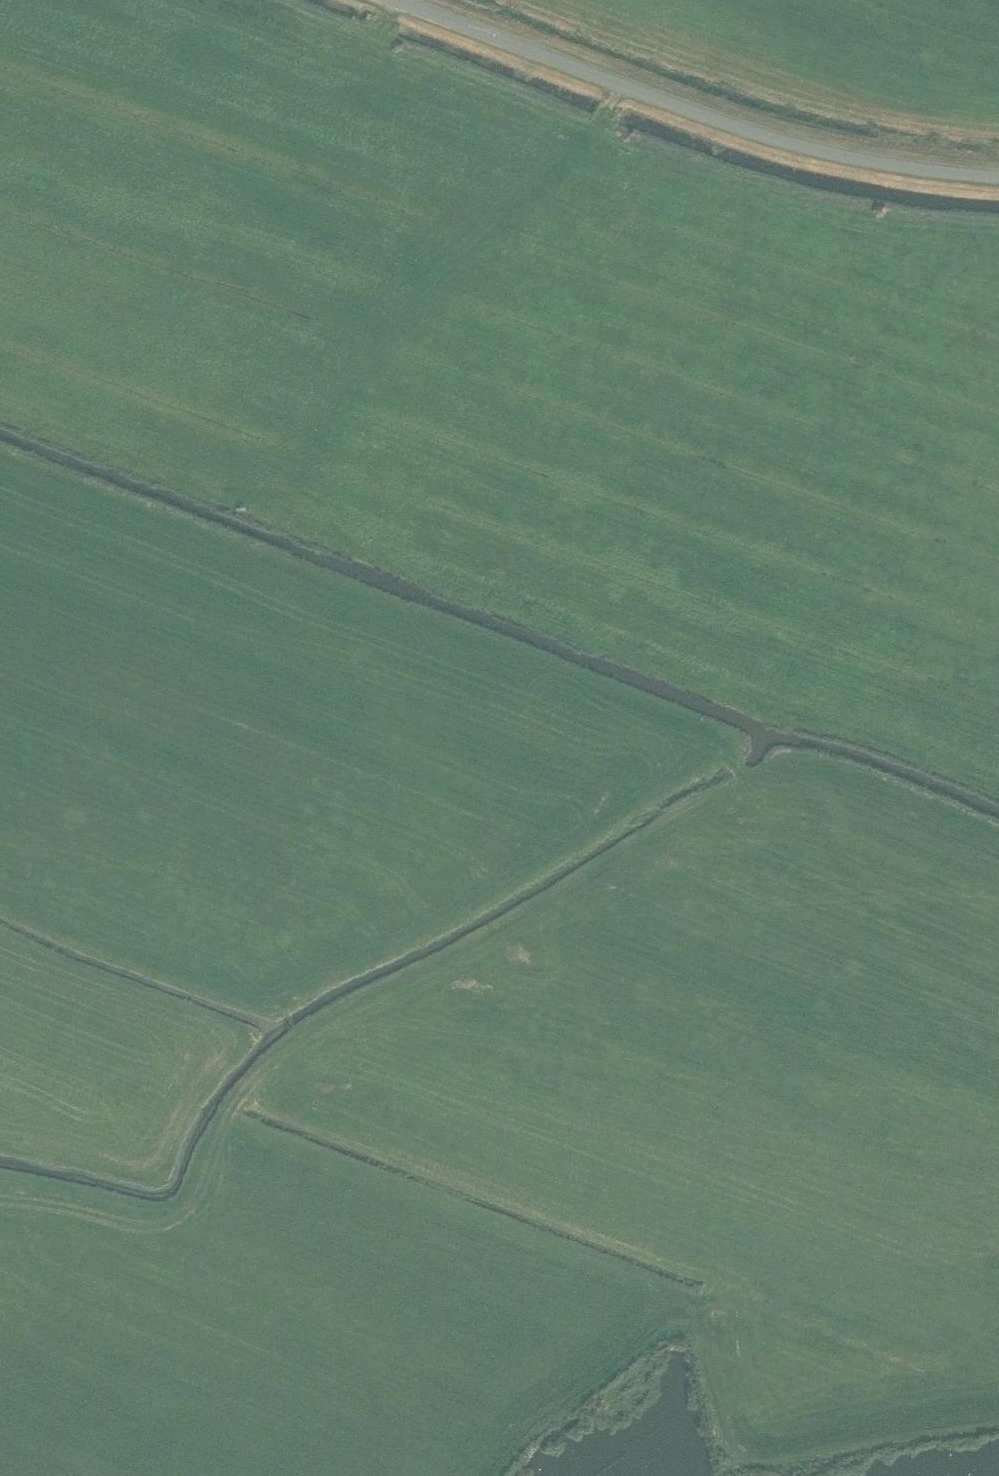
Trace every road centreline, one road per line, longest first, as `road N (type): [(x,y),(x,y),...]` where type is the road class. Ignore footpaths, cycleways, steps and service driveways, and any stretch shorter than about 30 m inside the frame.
road 1 (unclassified): [(998,180),(799,149),(403,0)]

